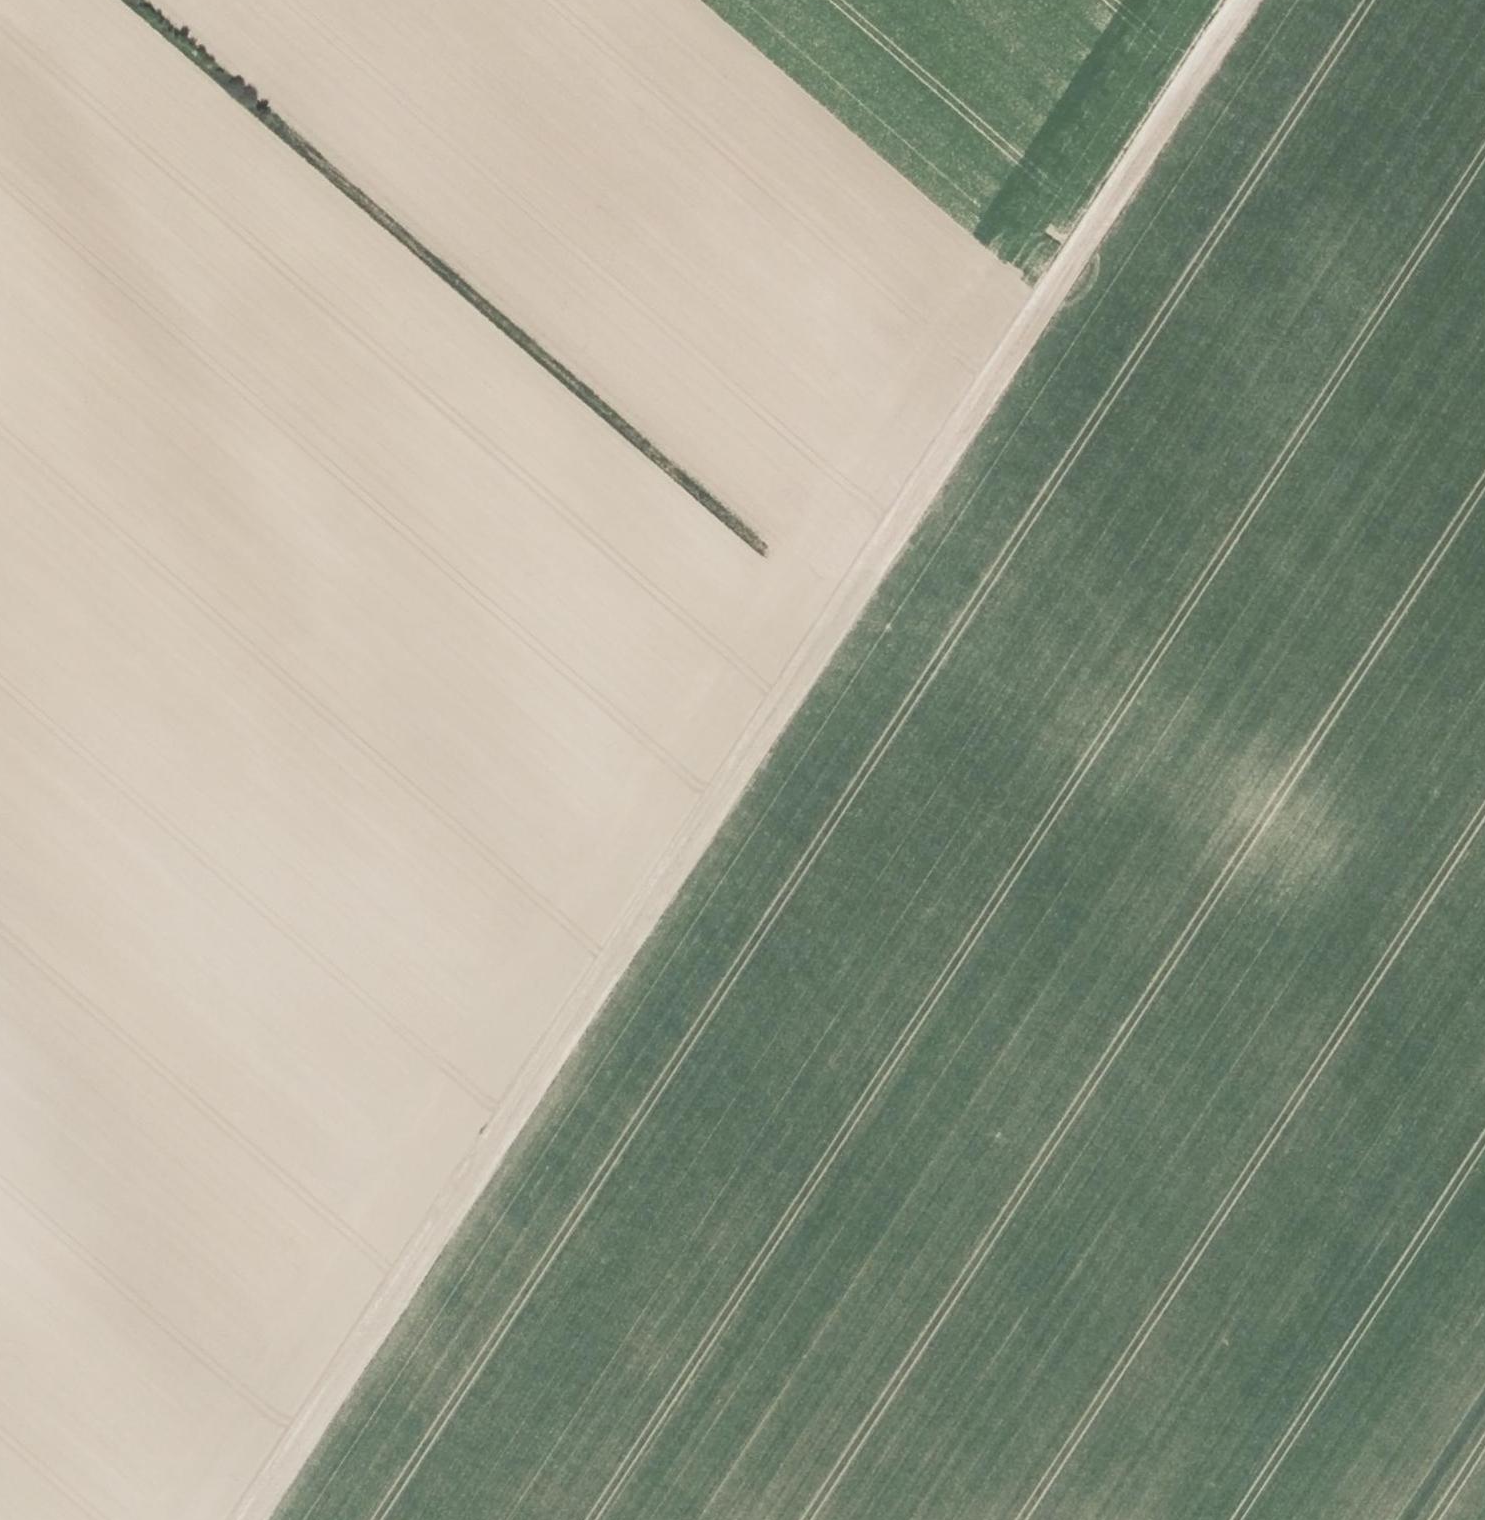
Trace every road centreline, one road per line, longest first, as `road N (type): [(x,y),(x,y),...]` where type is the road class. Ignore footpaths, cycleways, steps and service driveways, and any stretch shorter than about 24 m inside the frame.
road 1 (track): [(1244,0),(253,1519)]

